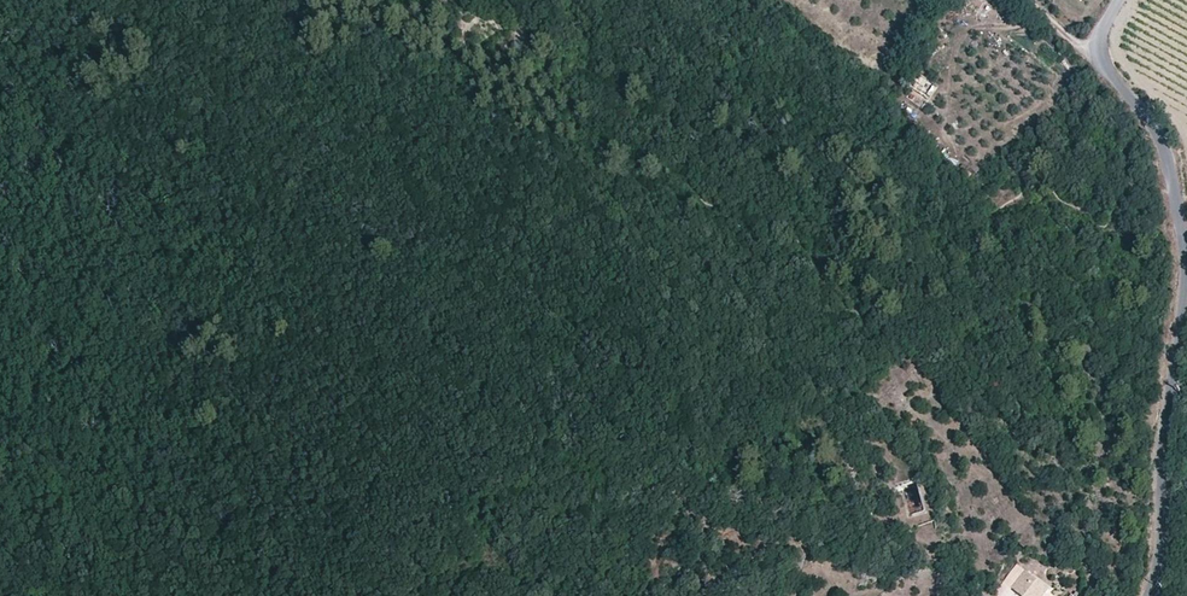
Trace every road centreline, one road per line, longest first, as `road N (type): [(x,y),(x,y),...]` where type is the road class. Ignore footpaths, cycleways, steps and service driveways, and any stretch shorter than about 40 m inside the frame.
road 1 (unclassified): [(1120,0),(1095,39),(1160,137),(1184,277),(1153,578),(1142,595)]

